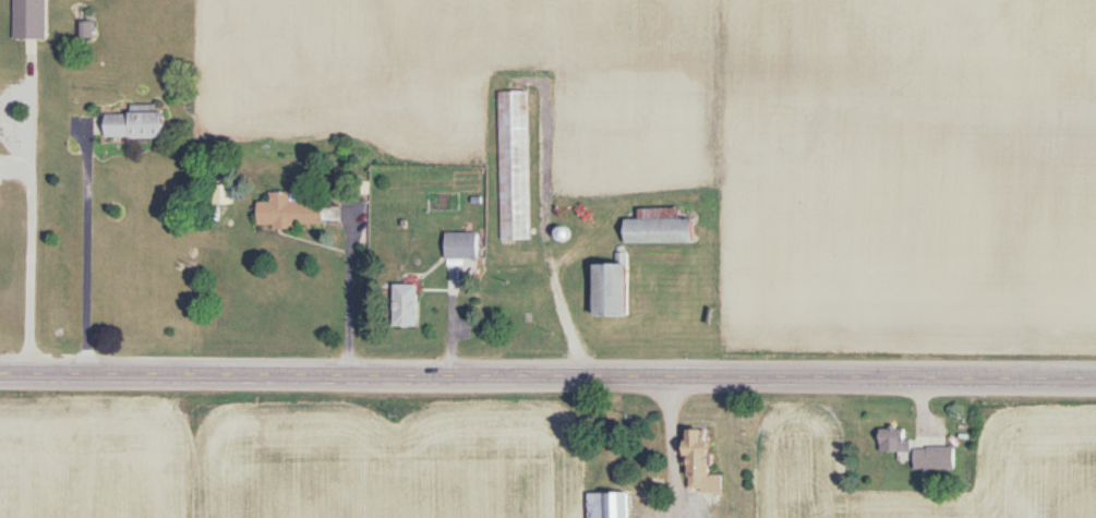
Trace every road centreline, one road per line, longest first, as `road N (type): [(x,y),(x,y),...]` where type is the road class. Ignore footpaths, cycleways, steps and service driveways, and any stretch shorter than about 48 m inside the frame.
road 1 (primary): [(0,378),(1095,383)]

